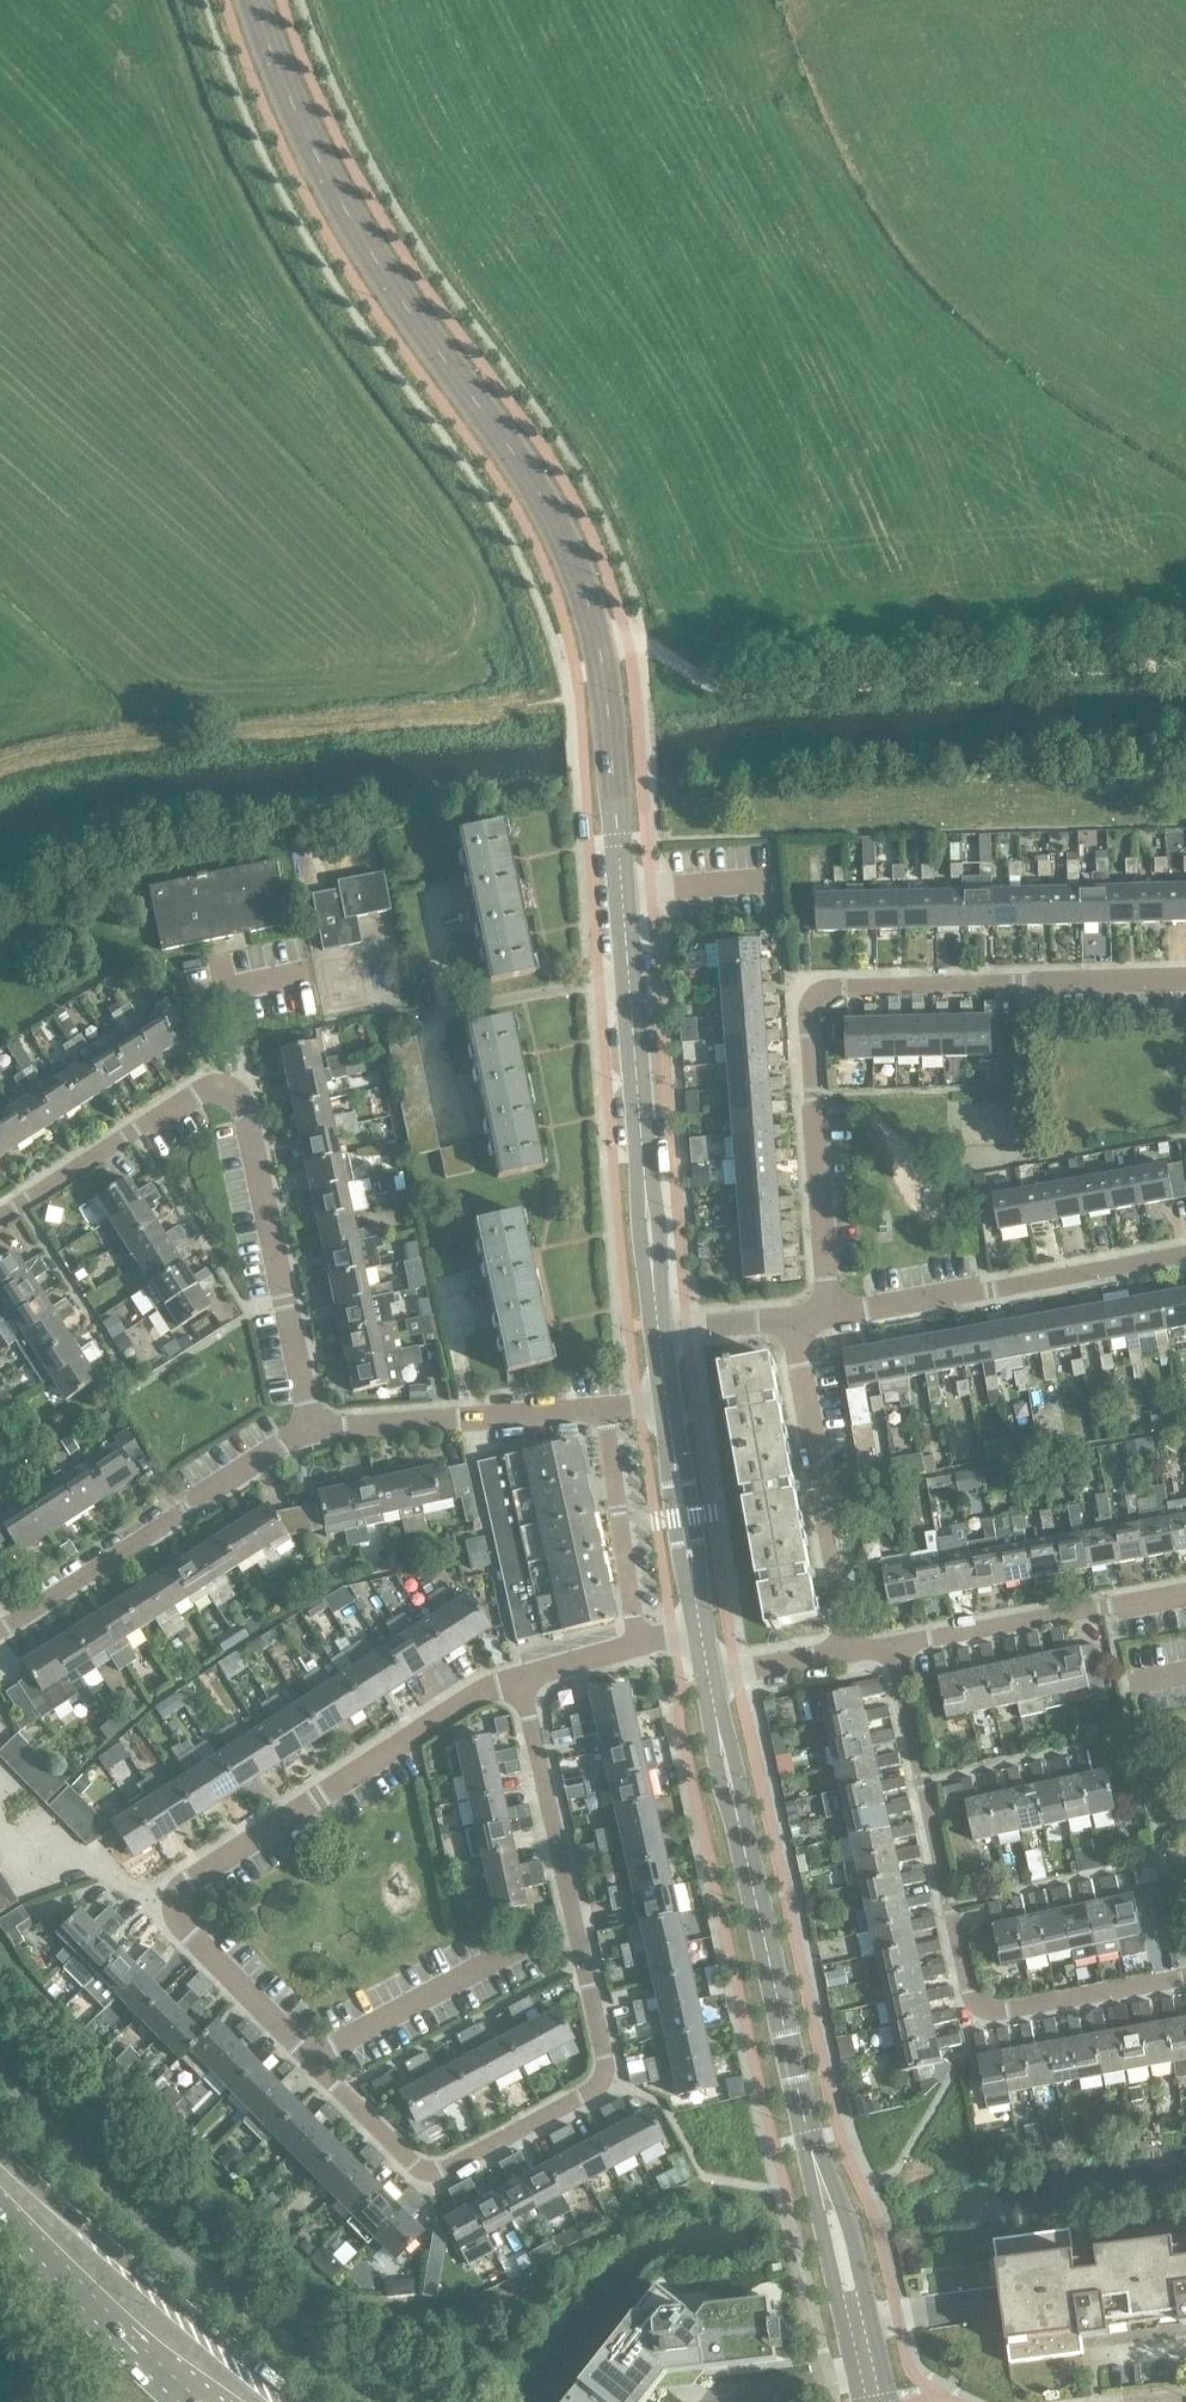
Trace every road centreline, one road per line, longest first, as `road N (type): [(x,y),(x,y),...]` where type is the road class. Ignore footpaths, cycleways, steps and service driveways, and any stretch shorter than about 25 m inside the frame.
road 1 (tertiary): [(660,1329),(610,705),(595,622),(568,546),(518,457),(408,311),(324,173),(254,0)]
road 2 (residential): [(519,1681),(479,1697),(192,1887),(177,1911),(194,1940),(429,2176),(604,2085)]
road 3 (residential): [(1185,981),(844,990),(819,998),(810,1018),(827,1284)]
road 4 (residential): [(0,1224),(198,1097),(228,1097),(247,1120),(311,1426)]
road 5 (track): [(603,654),(659,652),(743,696),(1185,665)]
road 6 (residential): [(898,1650),(972,1997),(1007,2016),(1185,1982)]
road 7 (tertiary): [(805,2120),(712,1680)]
road 8 (residential): [(604,2085),(606,2061),(519,1681)]
road 9 (secondary): [(296,2401),(0,2151)]
road 10 (residential): [(311,1426),(0,1632)]
road 11 (residential): [(830,1318),(1185,1258)]
road 12 (residential): [(851,1652),(796,1325)]
road 13 (residential): [(607,1408),(311,1426)]
road 14 (tertiary): [(892,2401),(844,2214),(805,2120)]
road 15 (residential): [(1185,1597),(898,1650)]
road 16 (tertiary): [(805,2120),(860,2401)]
road 17 (secondary): [(0,2203),(200,2401)]
road 18 (residential): [(607,1408),(639,1646)]
road 19 (tertiary): [(703,1634),(670,1411)]
road 20 (residential): [(712,1680),(851,1652)]
road 21 (residential): [(660,1329),(796,1325)]
road 22 (residential): [(639,1646),(519,1681)]

